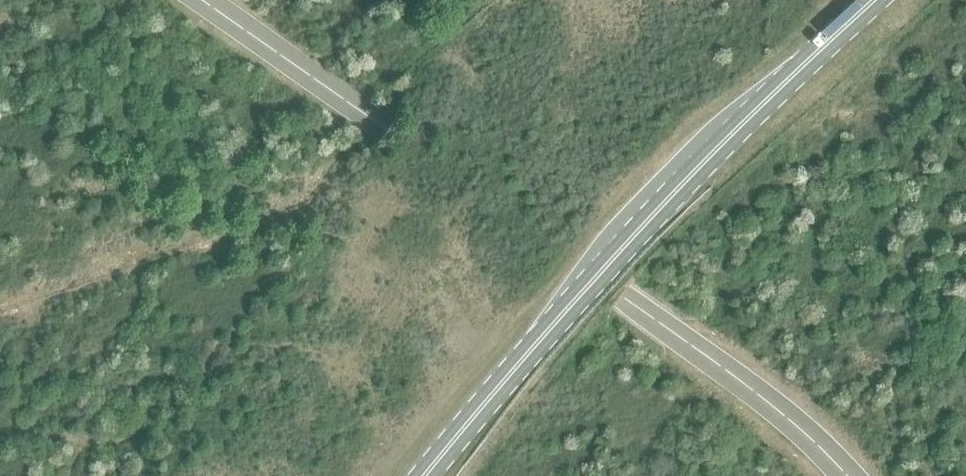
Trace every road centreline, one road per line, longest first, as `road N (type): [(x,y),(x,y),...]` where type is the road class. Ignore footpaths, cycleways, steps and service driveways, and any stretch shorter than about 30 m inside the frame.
road 1 (unclassified): [(848,475),(776,409),(202,0)]
road 2 (primary): [(421,475),(600,264),(872,0)]

